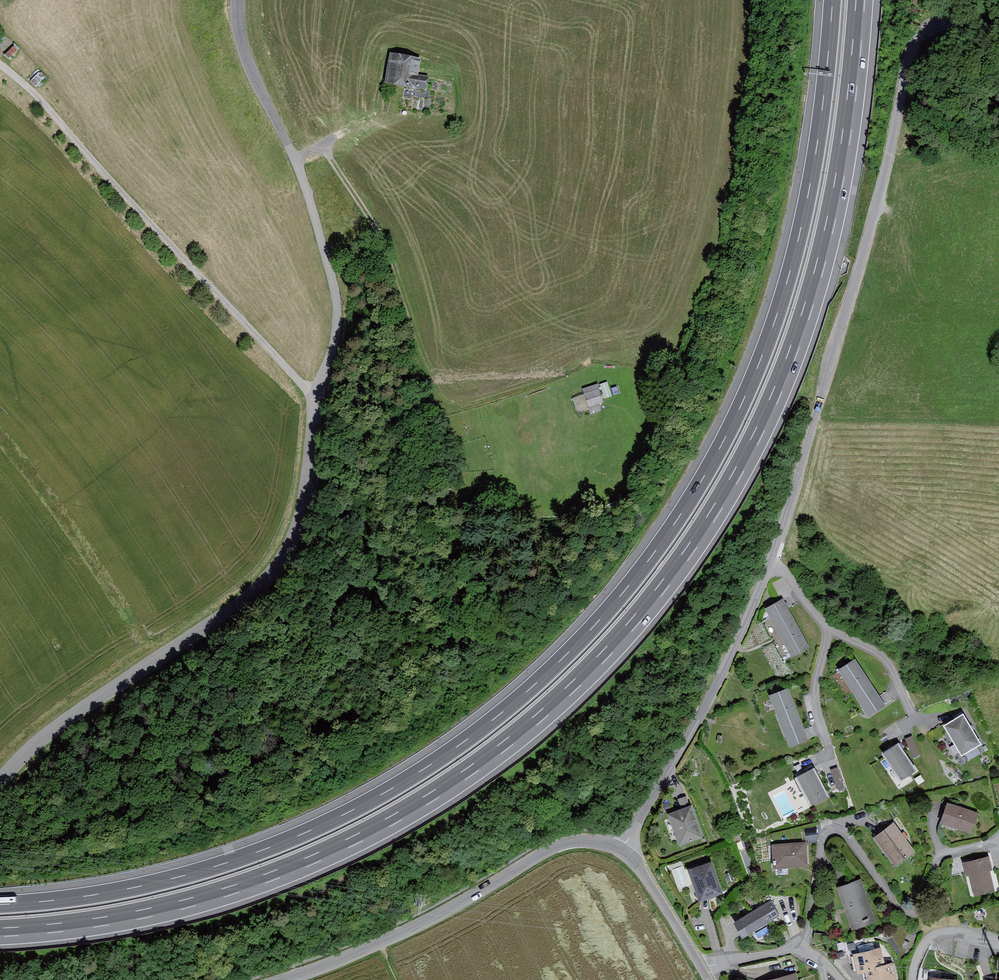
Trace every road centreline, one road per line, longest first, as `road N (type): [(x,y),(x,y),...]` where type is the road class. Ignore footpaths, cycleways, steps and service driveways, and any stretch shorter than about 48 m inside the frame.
road 1 (motorway): [(0,932),(184,904),(313,859),(470,770),(609,650),(728,489),(788,364),(837,188),(860,0)]
road 2 (motorway): [(832,0),(810,184),(762,355),(673,525),(589,630),(456,746),(303,833),(135,887),(0,904)]
road 3 (residential): [(625,849),(694,731),(775,556),(857,287),(906,68),(920,42),(939,29),(998,31)]
road 4 (residential): [(317,399),(306,505),(267,578),(35,744),(0,780)]
road 5 (unclassified): [(0,64),(317,399)]
road 6 (residential): [(239,0),(254,73),(301,172),(333,281),(337,316),(317,399)]
road 7 (residential): [(275,979),(368,950),(571,839),(625,849)]
road 8 (residential): [(625,849),(708,979)]

